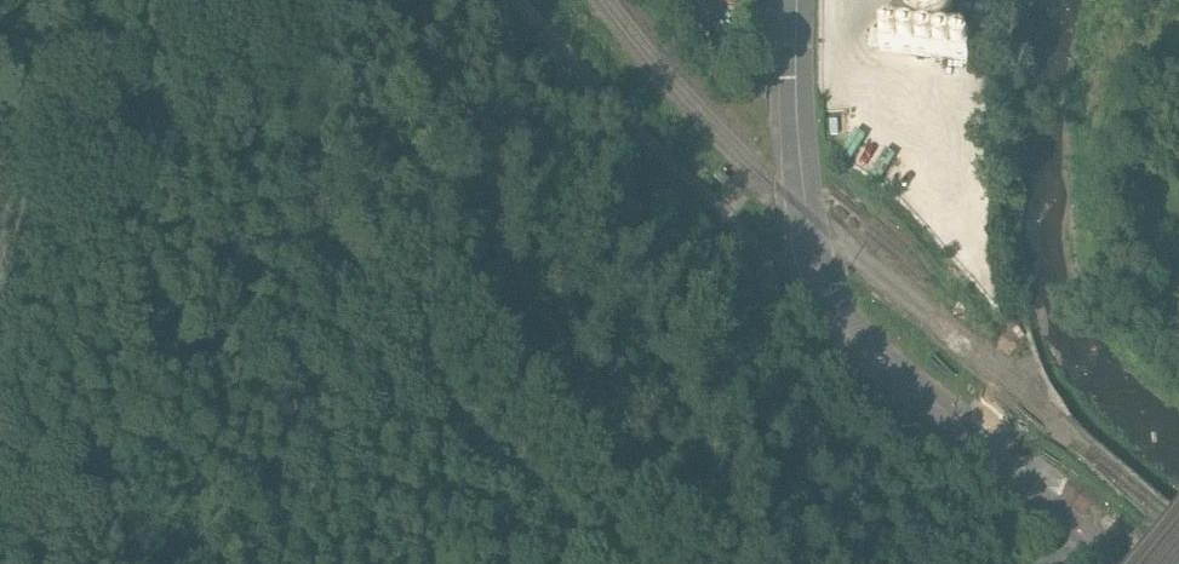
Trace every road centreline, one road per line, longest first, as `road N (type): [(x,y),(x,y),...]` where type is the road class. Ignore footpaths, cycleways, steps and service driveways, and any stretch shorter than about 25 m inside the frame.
road 1 (secondary): [(1155,563),(1074,493),(885,361),(834,305),(815,259),(785,106),(795,0)]
road 2 (track): [(505,0),(649,183),(787,261),(806,210)]
road 3 (track): [(43,0),(0,214)]

